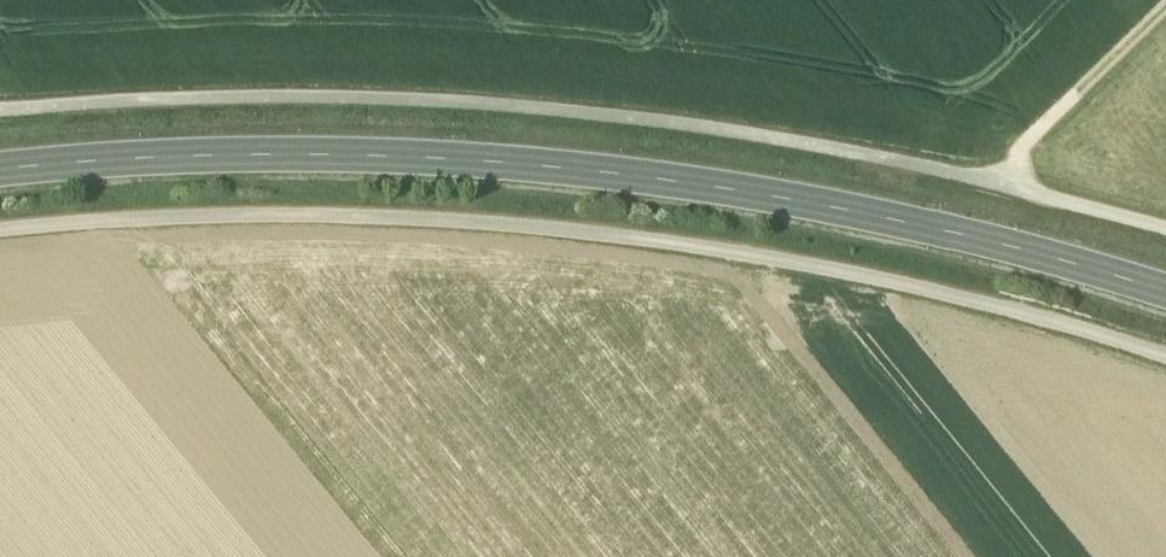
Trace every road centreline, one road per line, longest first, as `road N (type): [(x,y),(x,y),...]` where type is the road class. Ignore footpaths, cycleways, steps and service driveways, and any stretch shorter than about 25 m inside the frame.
road 1 (secondary): [(1165,287),(863,206),(704,178),(358,150),(104,156),(0,167)]
road 2 (track): [(0,226),(295,212),(491,223),(704,246),(914,283),(1165,353)]
road 3 (track): [(0,109),(181,95),(371,92),(568,106),(758,131),(1165,222)]
road 4 (track): [(1165,3),(989,178)]

